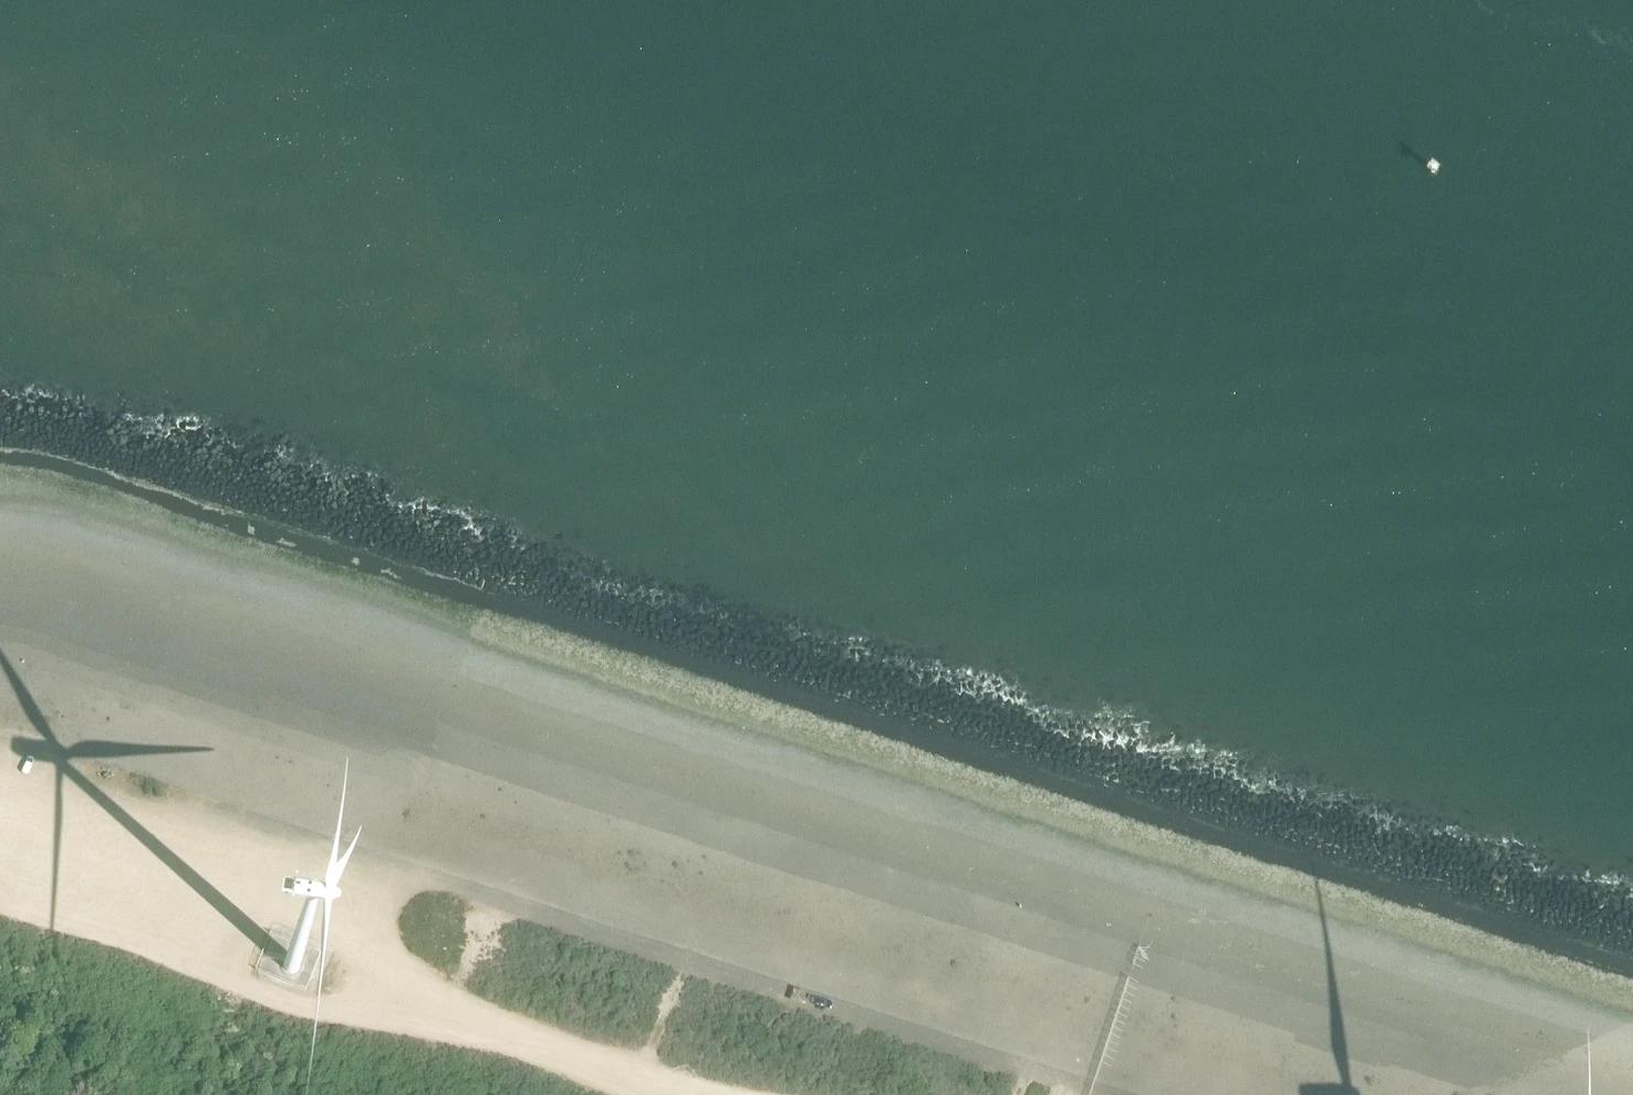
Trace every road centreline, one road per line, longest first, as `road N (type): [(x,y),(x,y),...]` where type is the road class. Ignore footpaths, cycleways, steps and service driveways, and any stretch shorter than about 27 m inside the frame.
road 1 (track): [(672,1094),(503,1039),(331,1013),(209,974),(0,883)]

